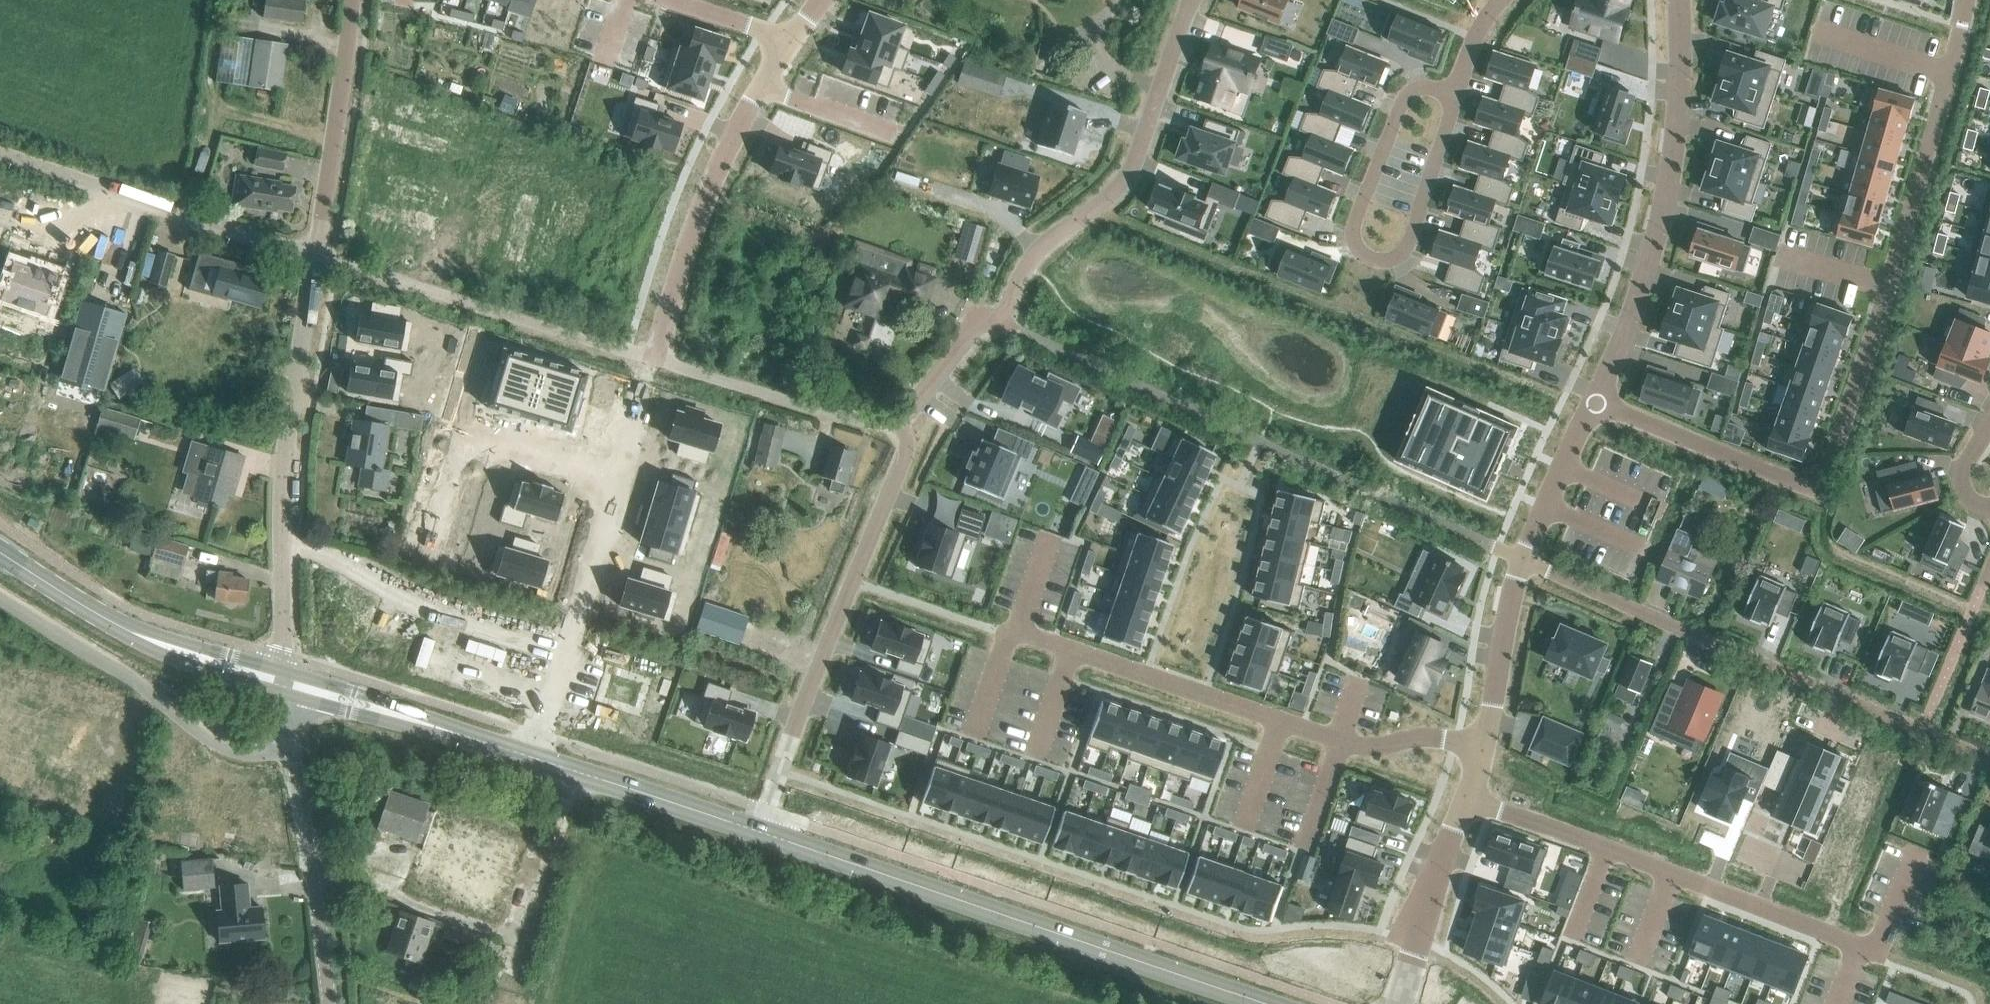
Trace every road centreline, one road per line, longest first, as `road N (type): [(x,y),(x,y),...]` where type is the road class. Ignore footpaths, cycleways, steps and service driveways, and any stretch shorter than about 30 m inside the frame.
road 1 (residential): [(1970,0),(1886,288),(1813,493),(1592,403)]
road 2 (tertiary): [(1266,1003),(757,830)]
road 3 (residential): [(1006,632),(1338,741),(1433,740),(1490,750)]
road 4 (residential): [(1897,959),(1475,802)]
road 5 (residential): [(894,420),(903,434),(901,462),(757,830)]
road 6 (residential): [(1679,0),(1683,96),(1668,199),(1592,403)]
road 7 (residential): [(531,757),(649,359)]
road 8 (residential): [(283,656),(285,484),(314,258)]
road 9 (residential): [(1456,98),(1409,241),(1394,258),(1373,258),(1354,236),(1357,218),(1404,99),(1430,88)]
road 10 (residential): [(986,317),(1045,246),(1127,178),(1192,0)]
road 11 (residential): [(1592,403),(1514,585),(1490,750)]
road 12 (residential): [(649,359),(711,177),(792,41)]
road 13 (residential): [(649,359),(314,258)]
road 14 (unclassified): [(0,597),(142,686),(213,742),(244,753),(293,753)]
road 15 (residential): [(314,258),(0,153)]
road 16 (residential): [(314,258),(351,0)]
road 17 (residential): [(894,420),(851,420),(649,359)]
road 18 (unclassified): [(330,1003),(293,753)]
road 19 (tertiary): [(757,830),(531,757)]
road 20 (residential): [(1475,802),(1402,1003)]
road 21 (tertiary): [(172,648),(112,625),(0,557)]
road 22 (tertiary): [(531,757),(397,715)]
road 23 (residential): [(986,317),(917,406),(894,420)]
road 24 (residential): [(667,0),(792,41)]
road 25 (tertiary): [(397,715),(365,696),(283,670)]
road 26 (tertiary): [(172,648),(215,674),(285,693)]

